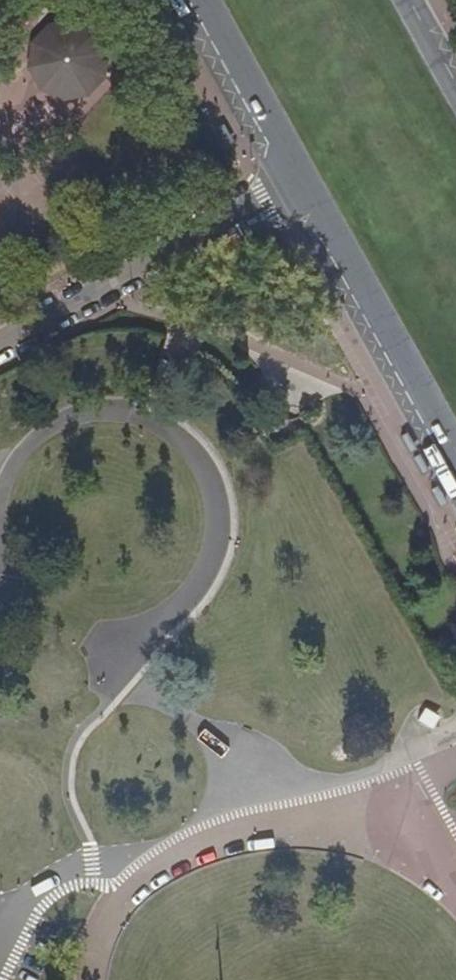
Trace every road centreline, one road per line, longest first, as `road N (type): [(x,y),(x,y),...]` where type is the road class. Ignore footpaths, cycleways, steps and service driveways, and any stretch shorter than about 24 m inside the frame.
road 1 (residential): [(304,181),(0,341)]
road 2 (secondary): [(304,181),(455,454)]
road 3 (secondary): [(204,0),(304,181)]

